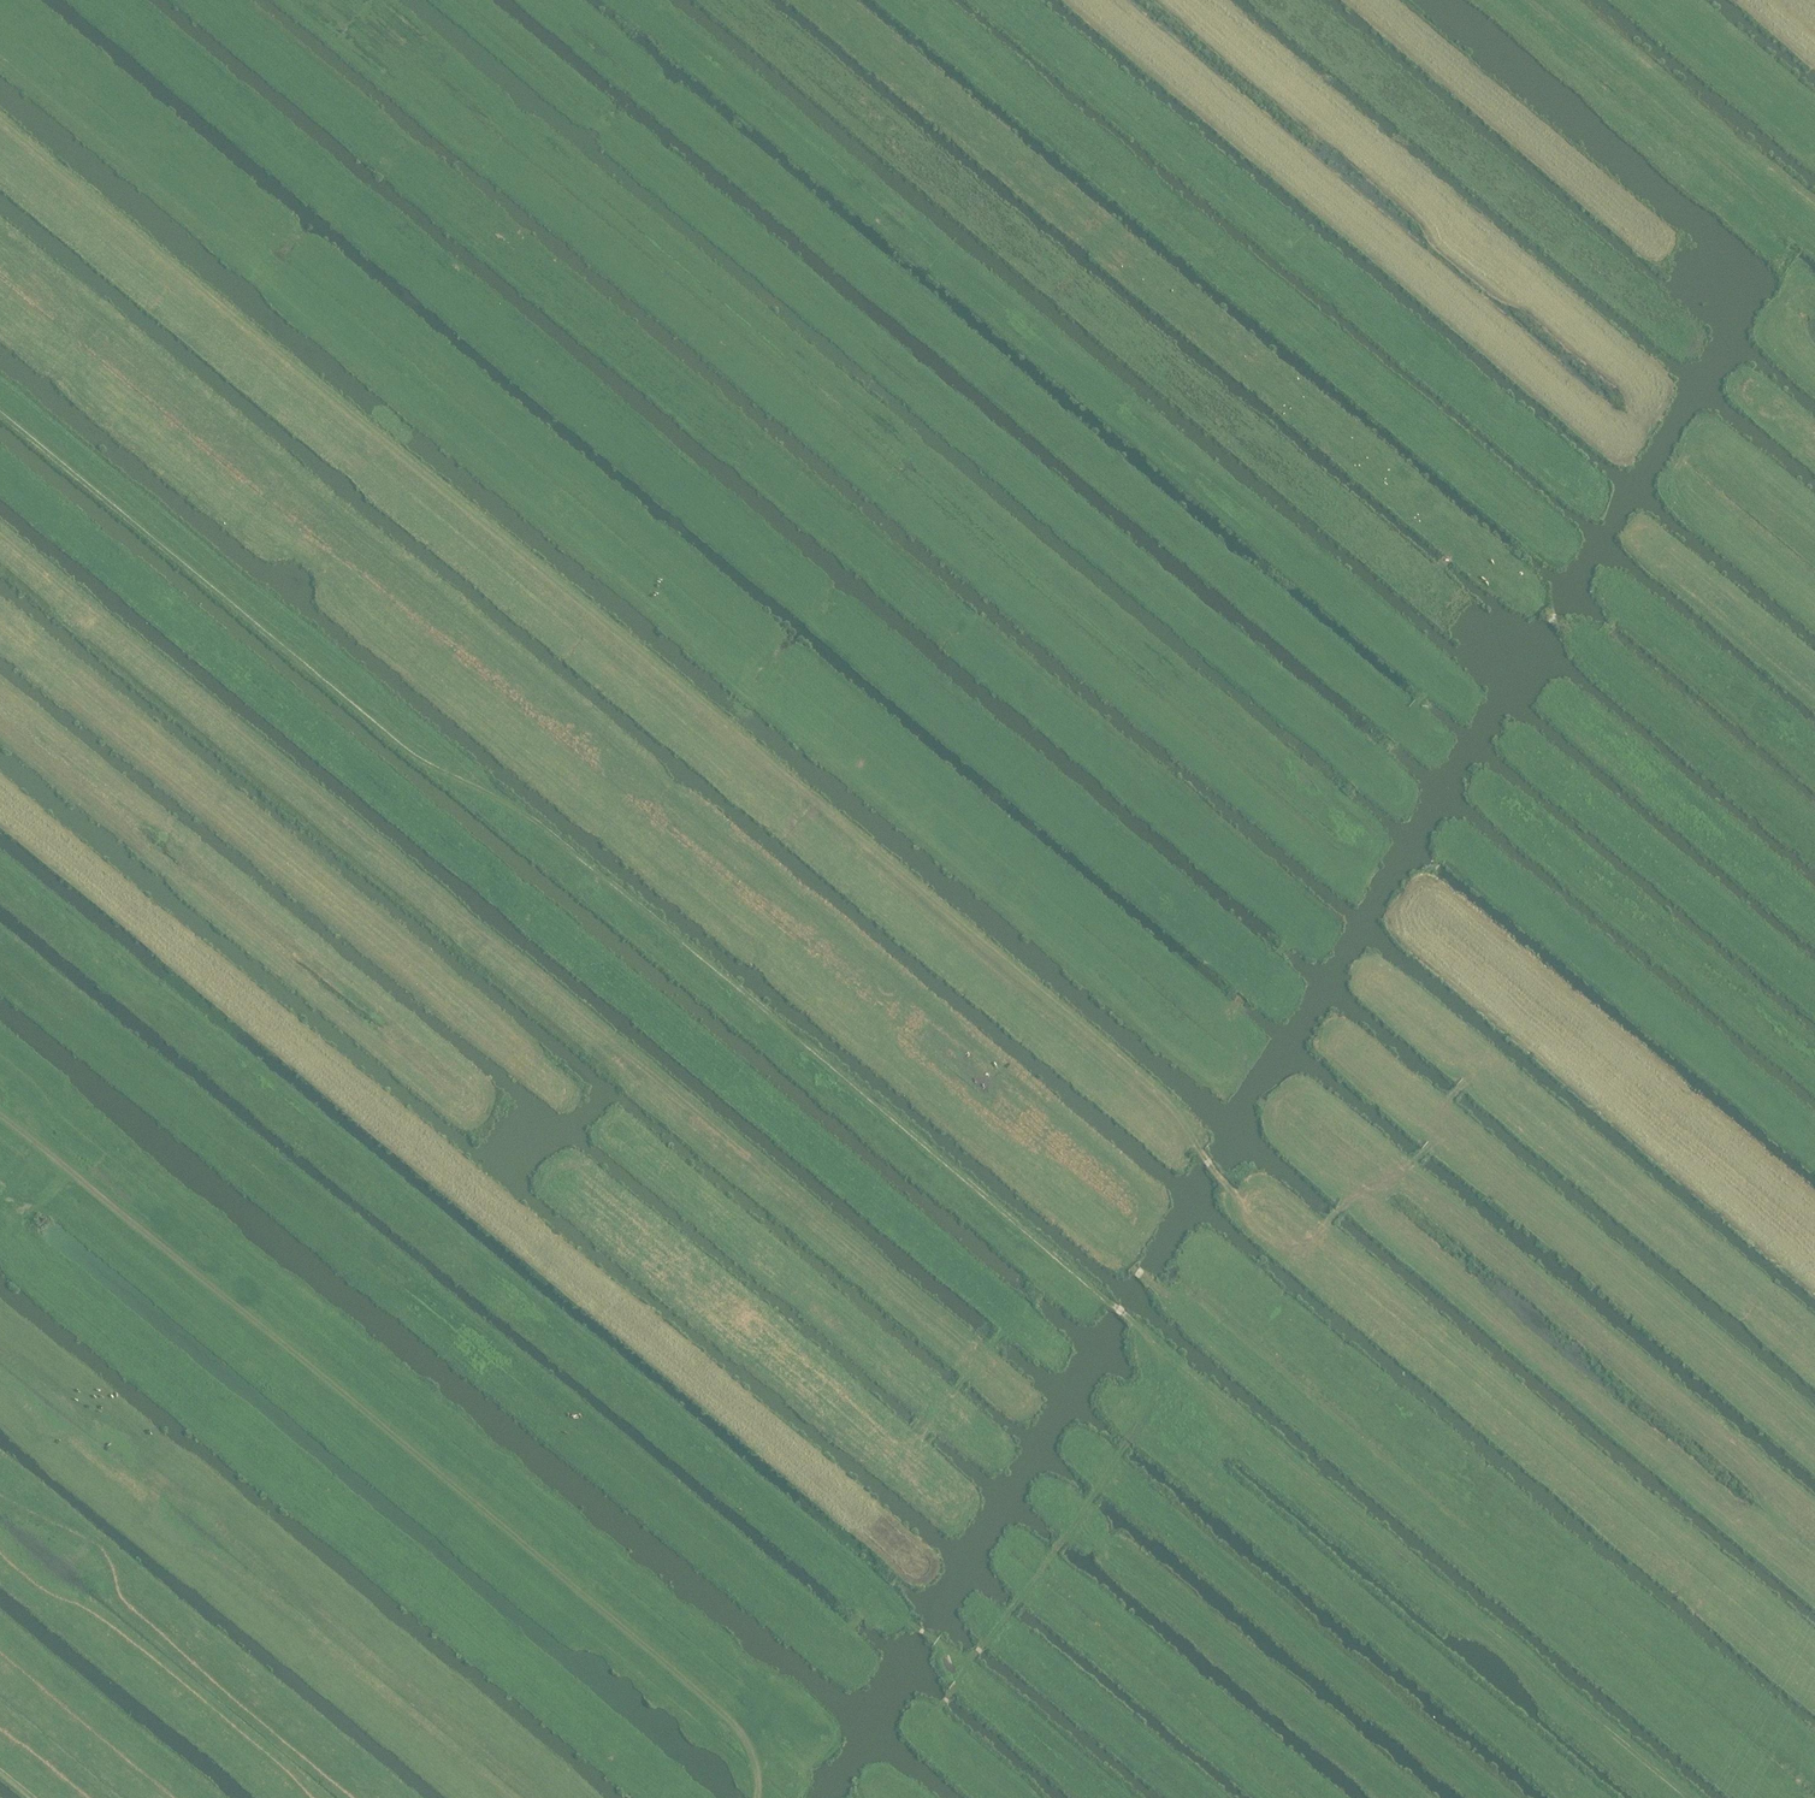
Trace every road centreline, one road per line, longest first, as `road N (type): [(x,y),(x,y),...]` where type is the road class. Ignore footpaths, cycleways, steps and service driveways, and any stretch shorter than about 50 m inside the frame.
road 1 (track): [(1690,1797),(1250,1428),(831,1060),(530,818),(428,765),(0,413)]
road 2 (track): [(1275,1248),(1250,1225),(1160,1091),(0,121)]
road 3 (track): [(754,1797),(761,1768),(736,1720),(0,1109)]
road 4 (track): [(938,1712),(1069,1535),(1142,1420),(1171,1356)]
road 5 (track): [(1259,1270),(1275,1248),(1312,1242),(1358,1190),(1419,1160),(1466,1083),(1518,1127)]

